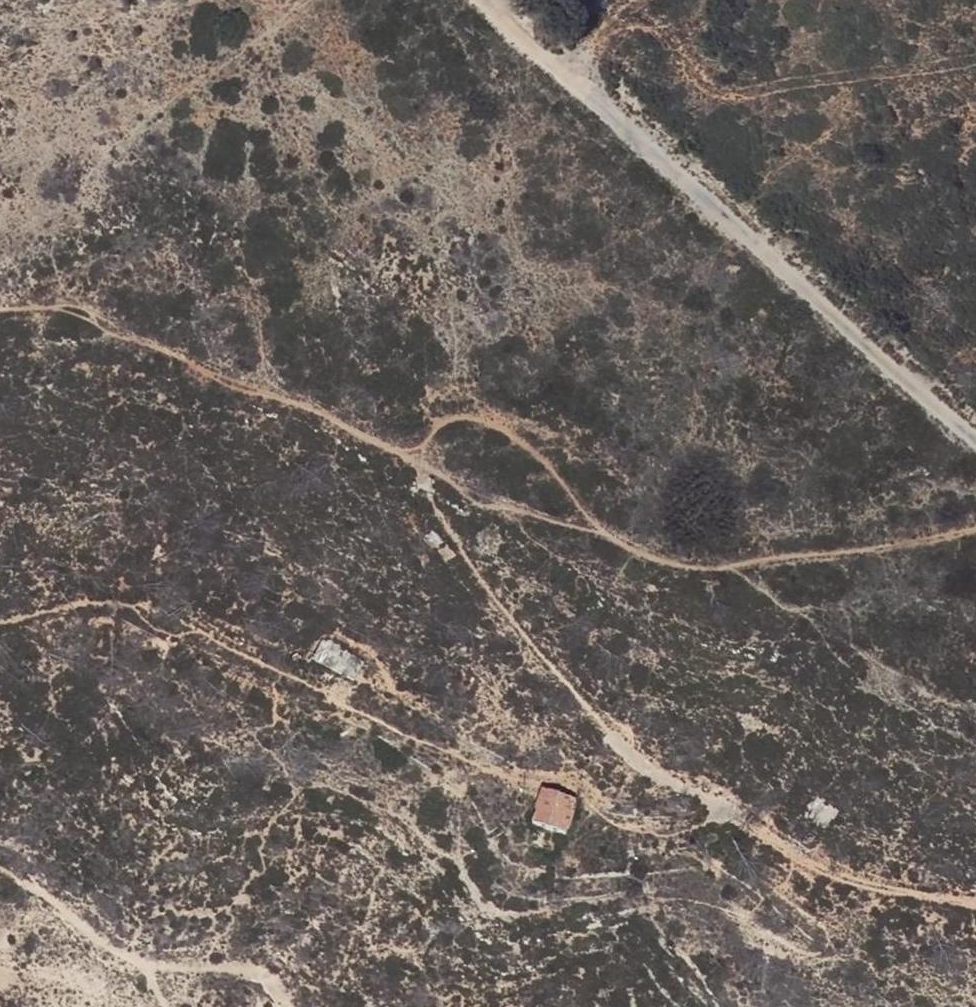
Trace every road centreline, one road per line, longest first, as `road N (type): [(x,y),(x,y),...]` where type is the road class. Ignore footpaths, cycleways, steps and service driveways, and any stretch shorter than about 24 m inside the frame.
road 1 (track): [(490,0),(975,442)]
road 2 (track): [(0,865),(27,874),(130,955),(176,1006)]
road 3 (track): [(975,904),(861,890),(775,844)]

